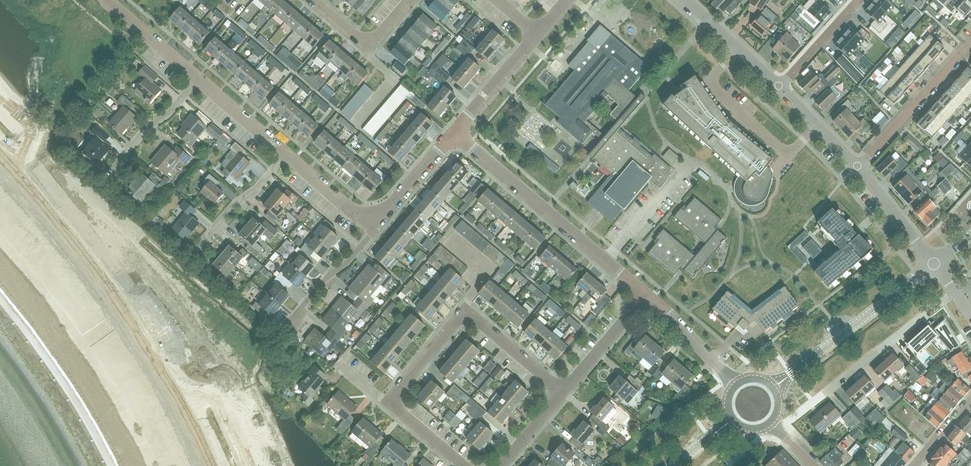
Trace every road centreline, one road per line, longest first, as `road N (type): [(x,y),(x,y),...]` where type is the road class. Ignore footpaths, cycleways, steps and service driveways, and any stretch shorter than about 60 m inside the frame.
road 1 (residential): [(216,465),(146,336),(0,158)]
road 2 (residential): [(645,295),(456,136)]
road 3 (residential): [(778,429),(956,293)]
road 4 (tertiary): [(773,387),(934,264)]
road 5 (residential): [(738,49),(713,86),(782,149),(792,151),(816,126)]
road 6 (residential): [(858,168),(970,42)]
road 7 (residential): [(456,136),(540,36)]
road 8 (residential): [(315,0),(369,45),(409,0)]
road 9 (residential): [(288,327),(374,229)]
road 10 (residential): [(645,295),(560,393)]
road 11 (residential): [(199,251),(284,153)]
road 12 (residential): [(111,174),(197,79)]
road 13 (residential): [(736,384),(645,295)]
road 14 (residential): [(560,393),(464,311)]
road 15 (residential): [(374,229),(456,136)]
road 16 (residential): [(934,264),(858,168)]
road 17 (residential): [(197,79),(106,0)]

